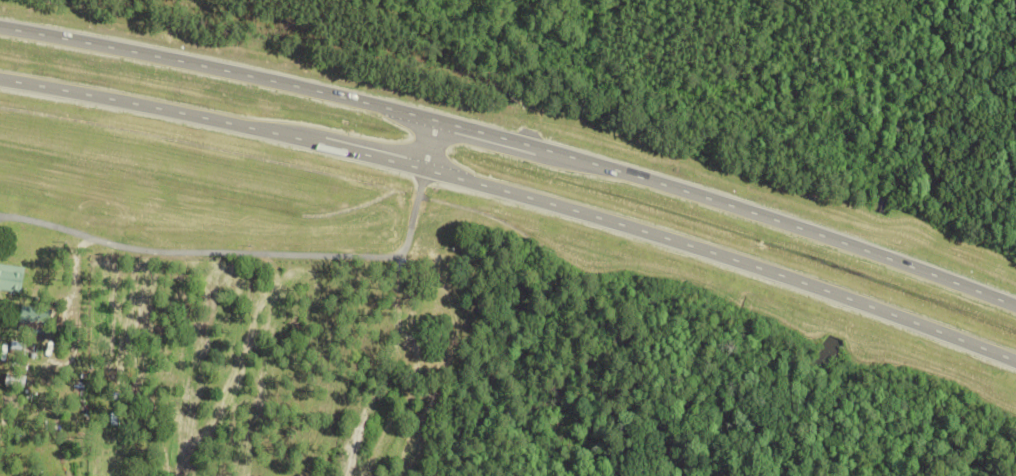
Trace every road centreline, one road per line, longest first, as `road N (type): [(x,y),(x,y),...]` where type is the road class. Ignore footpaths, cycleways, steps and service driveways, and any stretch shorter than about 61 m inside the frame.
road 1 (trunk): [(0,78),(426,168),(816,288),(1015,361)]
road 2 (trunk): [(1015,307),(631,175),(436,120),(0,27)]

